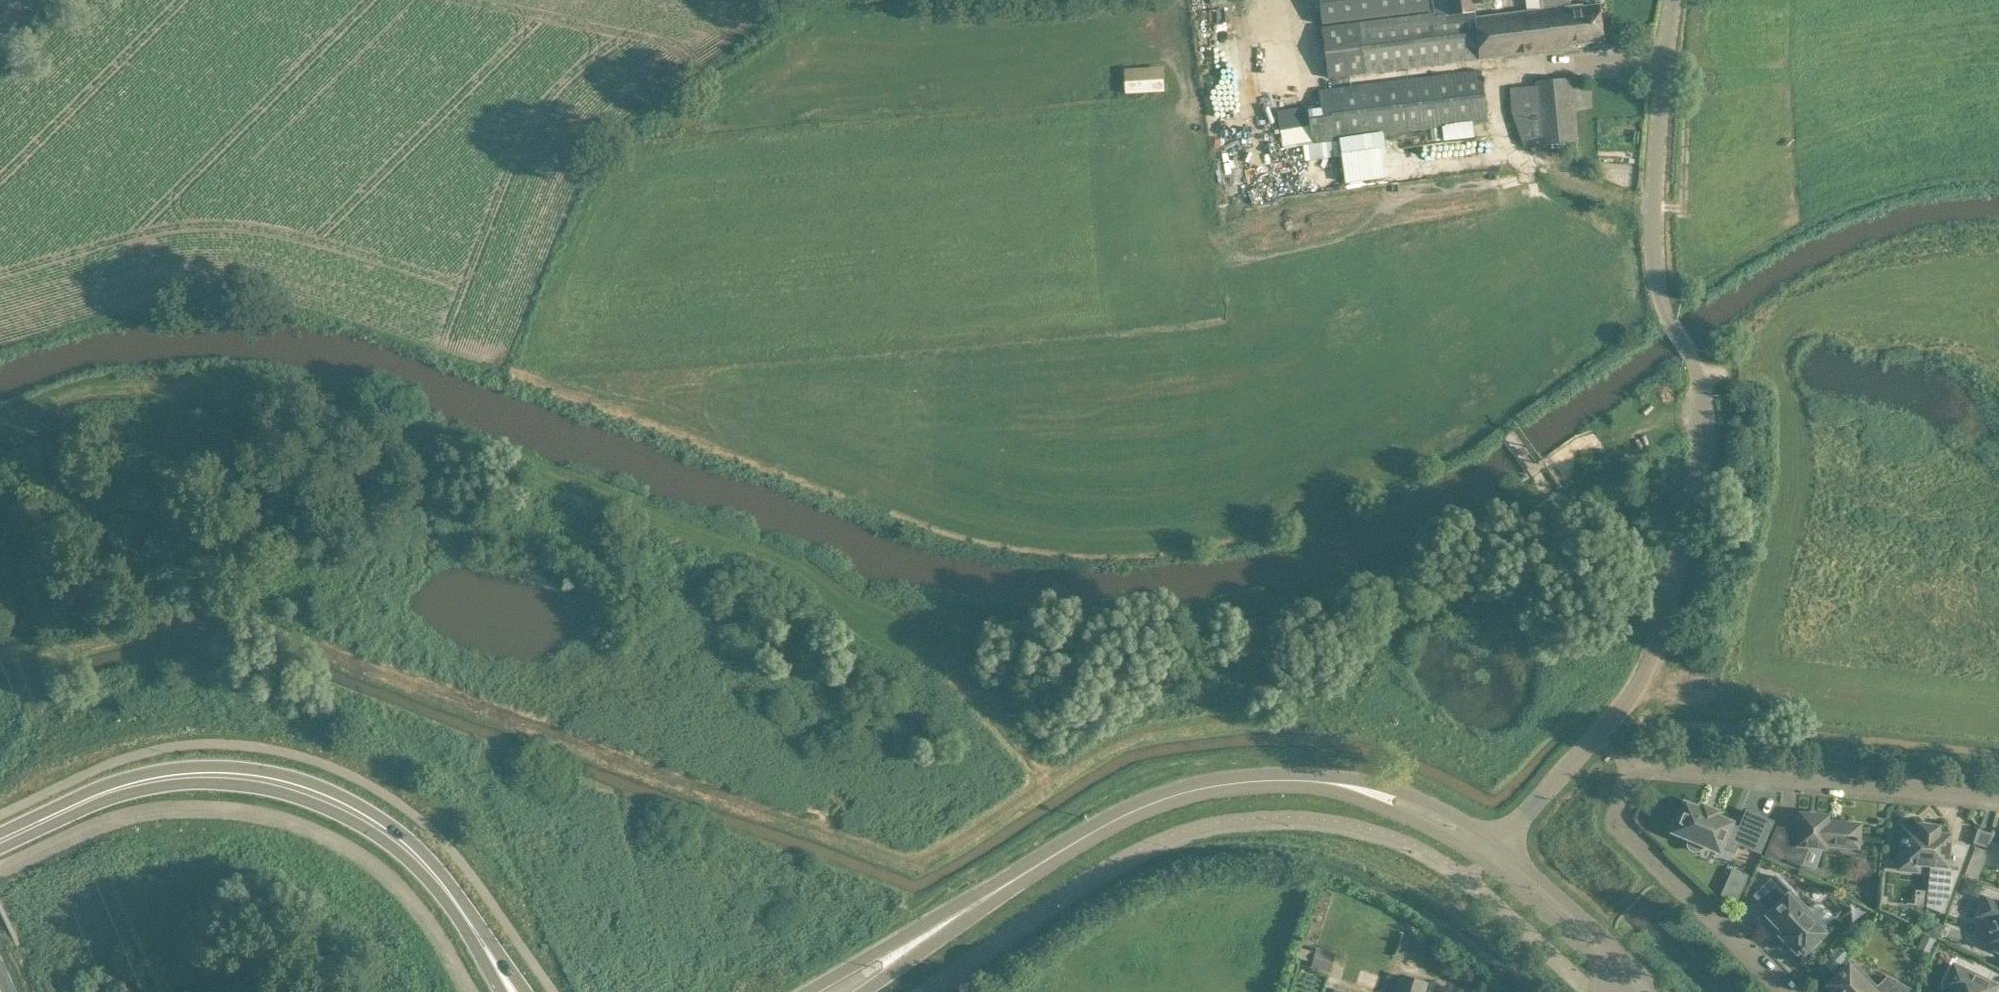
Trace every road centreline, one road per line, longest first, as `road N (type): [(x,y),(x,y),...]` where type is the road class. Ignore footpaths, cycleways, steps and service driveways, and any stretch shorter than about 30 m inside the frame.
road 1 (unclassified): [(1494,843),(1640,685),(1705,445),(1700,381),(1658,293),(1670,0)]
road 2 (tertiary): [(511,991),(428,874),(389,839),(290,788),(237,780),(154,782),(0,844)]
road 3 (tertiary): [(945,923),(1141,807),(1195,790),(1321,782)]
road 4 (residential): [(1998,789),(1645,756)]
road 5 (residential): [(1800,991),(1628,814),(1628,778),(1645,756)]
road 6 (tertiary): [(1494,843),(1406,792),(1367,780),(1321,782)]
road 7 (tertiary): [(1633,966),(1494,843)]
road 8 (tertiary): [(1484,858),(1619,980)]
road 9 (tertiary): [(1321,782),(1484,858)]
road 10 (tertiary): [(945,923),(805,991)]

